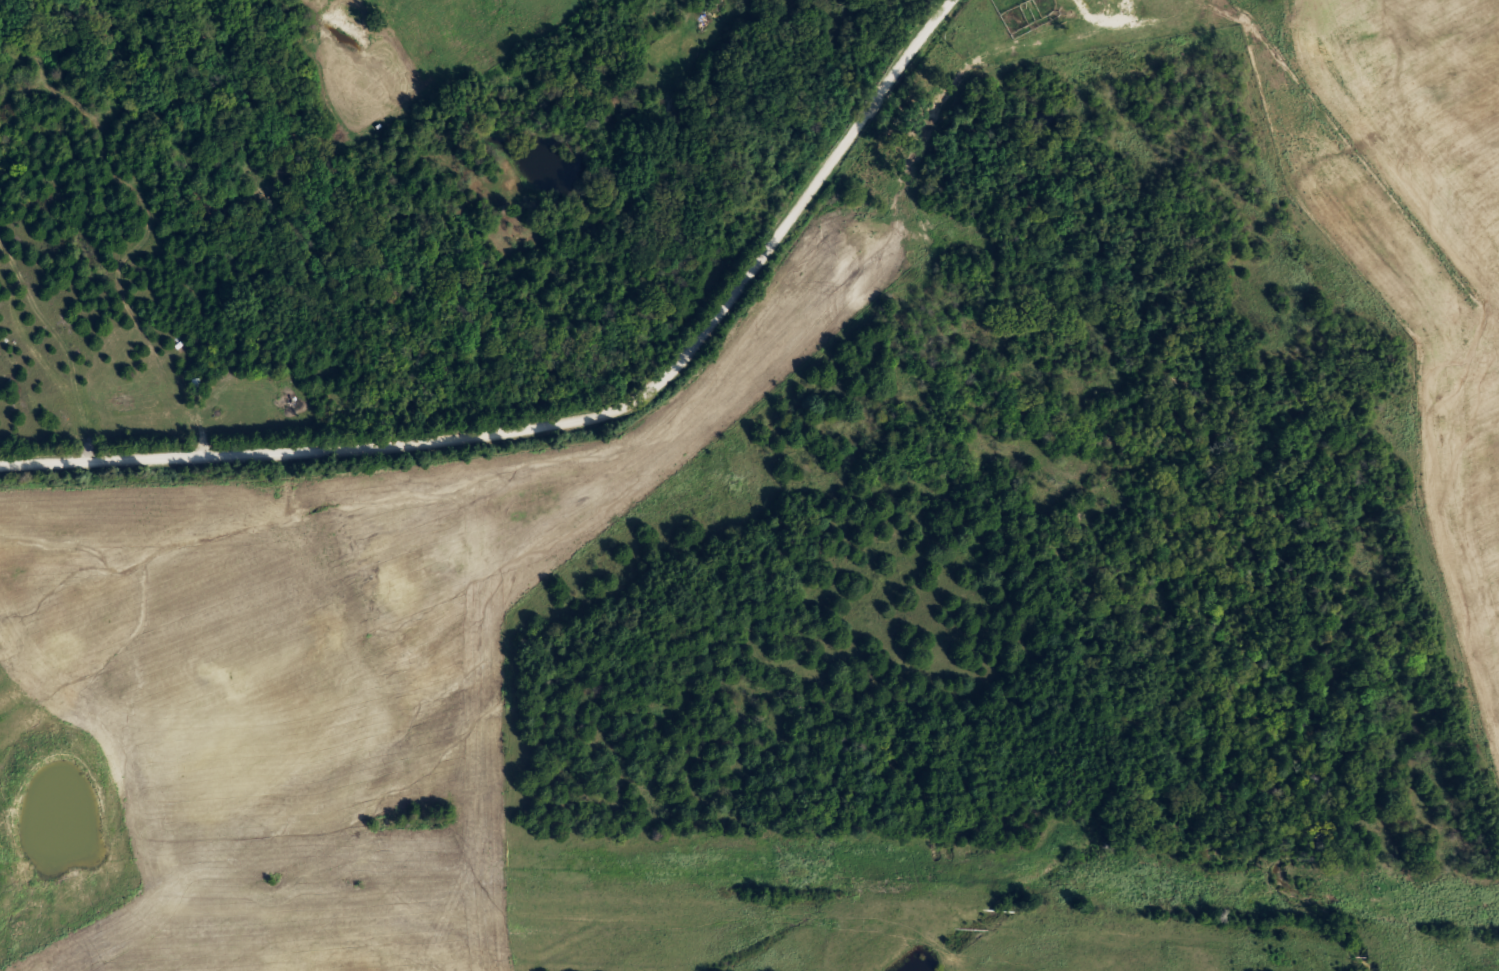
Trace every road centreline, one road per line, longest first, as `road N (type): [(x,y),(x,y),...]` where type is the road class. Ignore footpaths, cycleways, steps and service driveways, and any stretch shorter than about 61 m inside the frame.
road 1 (residential): [(0,465),(437,440),(625,405),(703,332),(944,0)]

